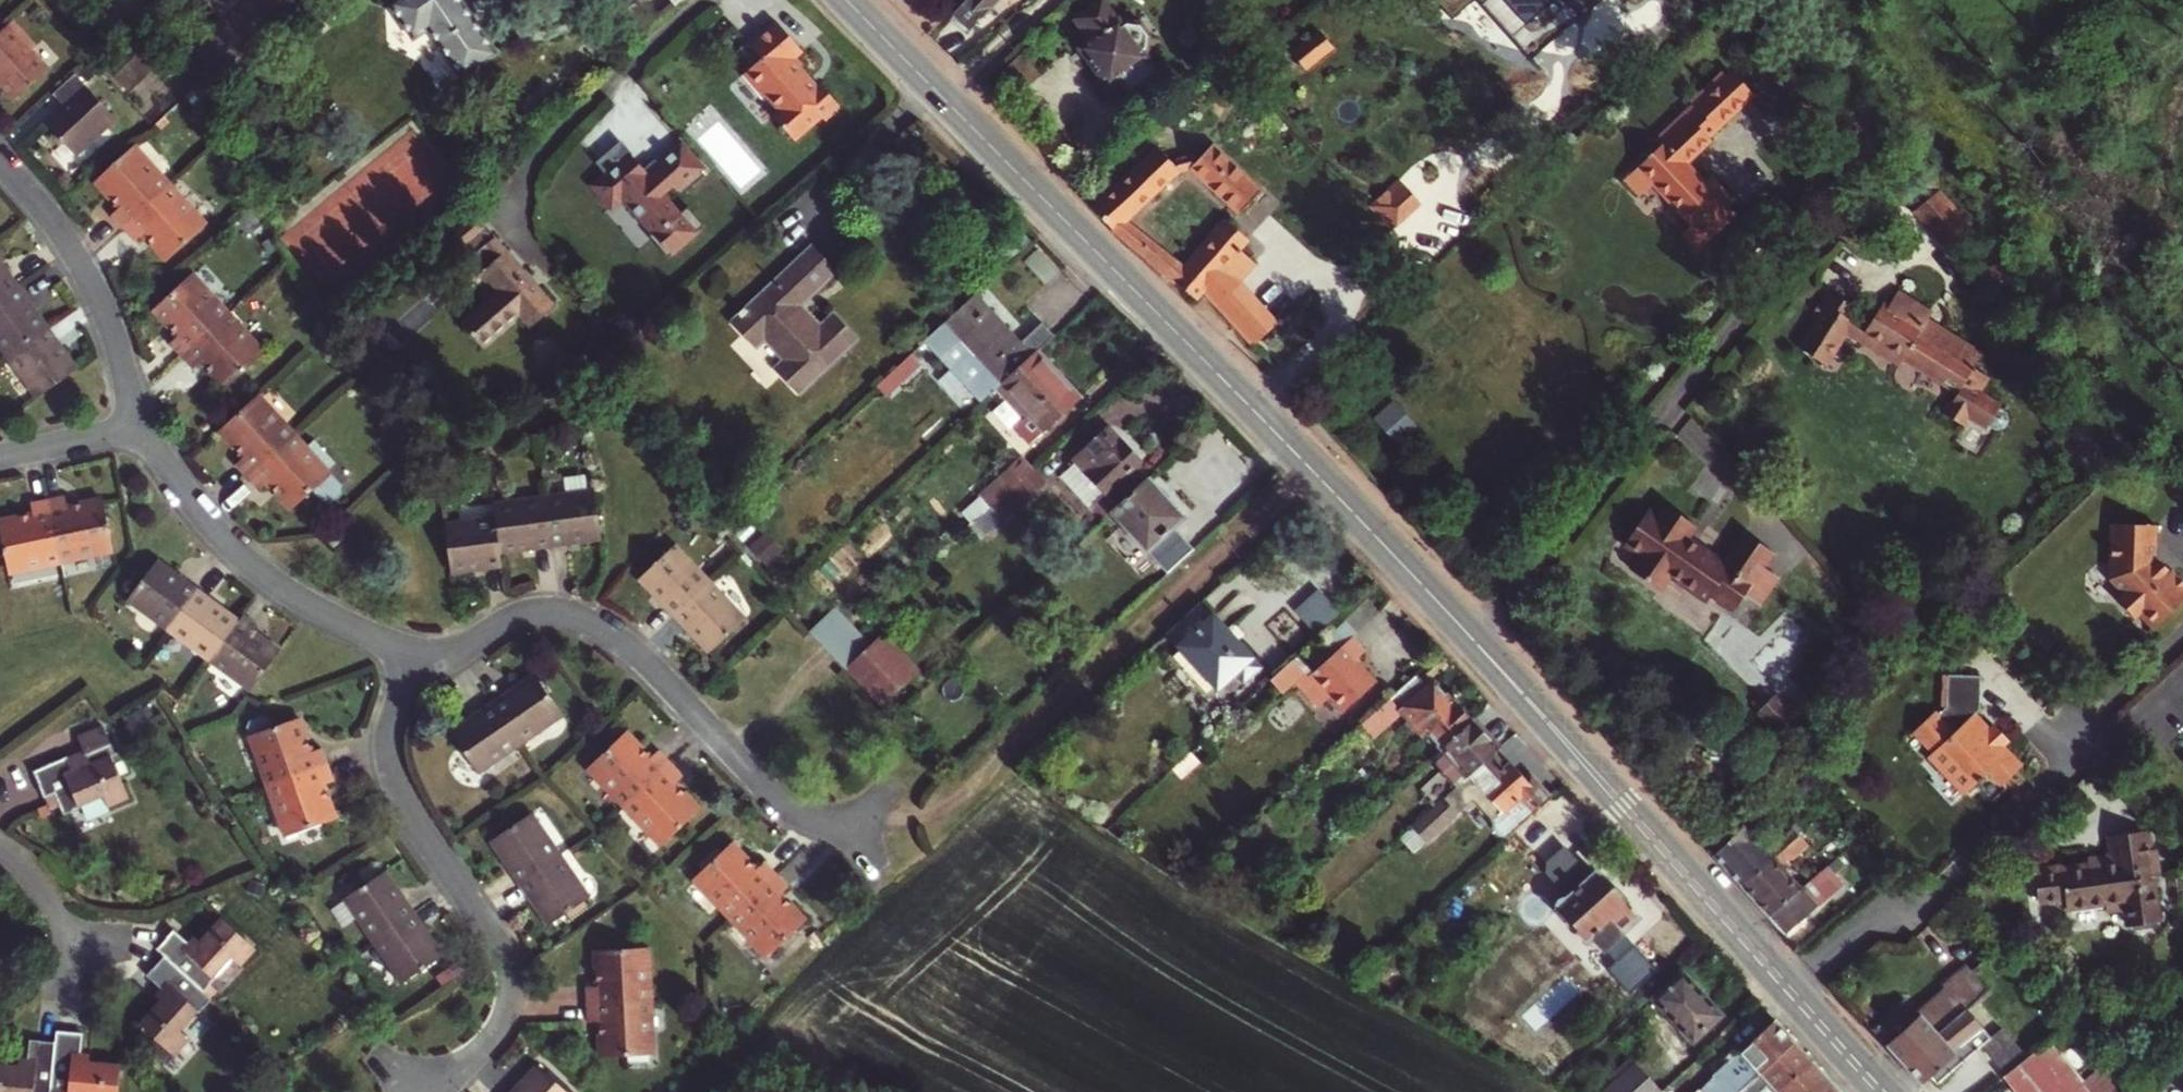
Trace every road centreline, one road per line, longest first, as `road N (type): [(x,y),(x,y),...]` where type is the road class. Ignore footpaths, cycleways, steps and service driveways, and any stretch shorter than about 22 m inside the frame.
road 1 (secondary): [(1787,987),(1342,502),(847,0)]
road 2 (residential): [(432,669),(515,617),(552,611),(585,620),(638,654),(791,809),(876,831)]
road 3 (residential): [(443,1091),(499,1029),(511,976),(501,945),(408,812),(389,772),(392,717),(432,669)]
road 4 (residential): [(1787,987),(1860,926),(1929,898),(2106,739)]
road 5 (residential): [(144,426),(183,490),(262,573),(432,669)]
road 6 (residential): [(0,162),(78,257),(144,426)]
road 7 (residential): [(0,457),(144,426)]
road 8 (secondary): [(1883,1091),(1787,987)]
road 9 (residential): [(0,851),(87,957)]

